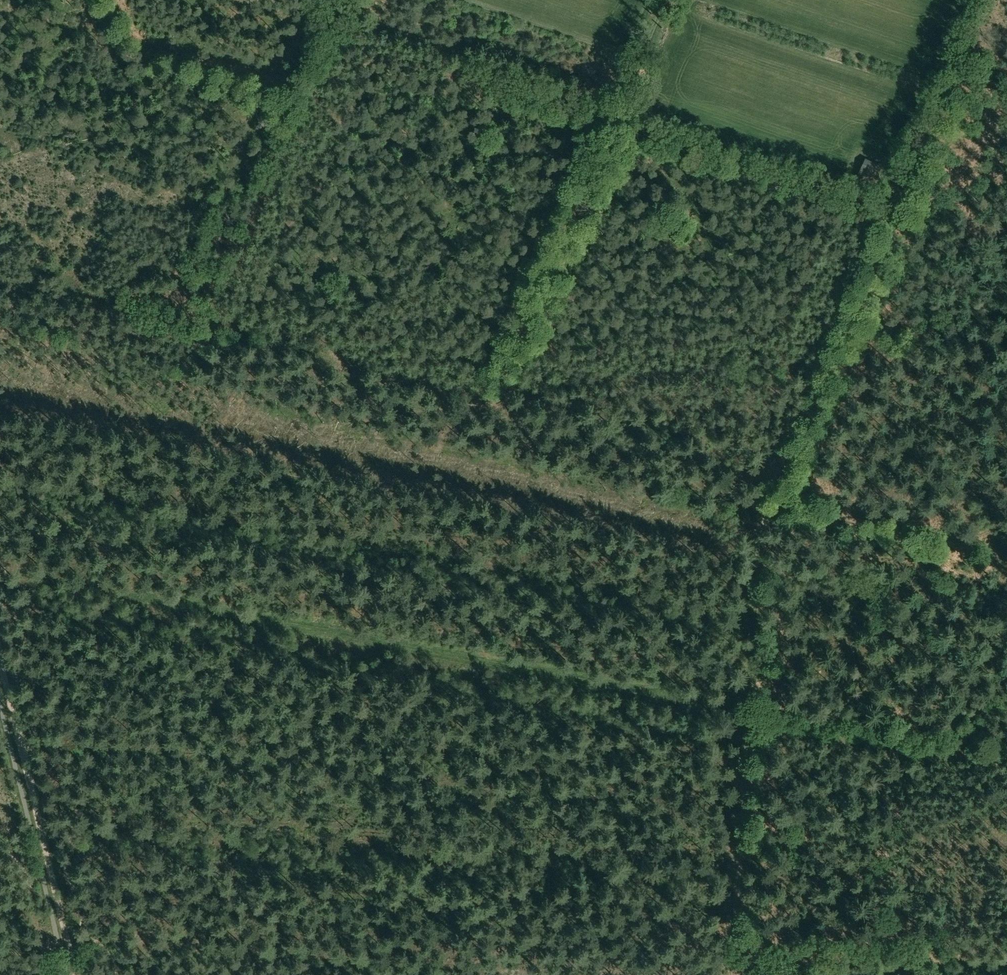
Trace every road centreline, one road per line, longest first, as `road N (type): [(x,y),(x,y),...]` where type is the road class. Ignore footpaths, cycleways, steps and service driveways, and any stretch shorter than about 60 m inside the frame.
road 1 (track): [(77,974),(0,658)]

